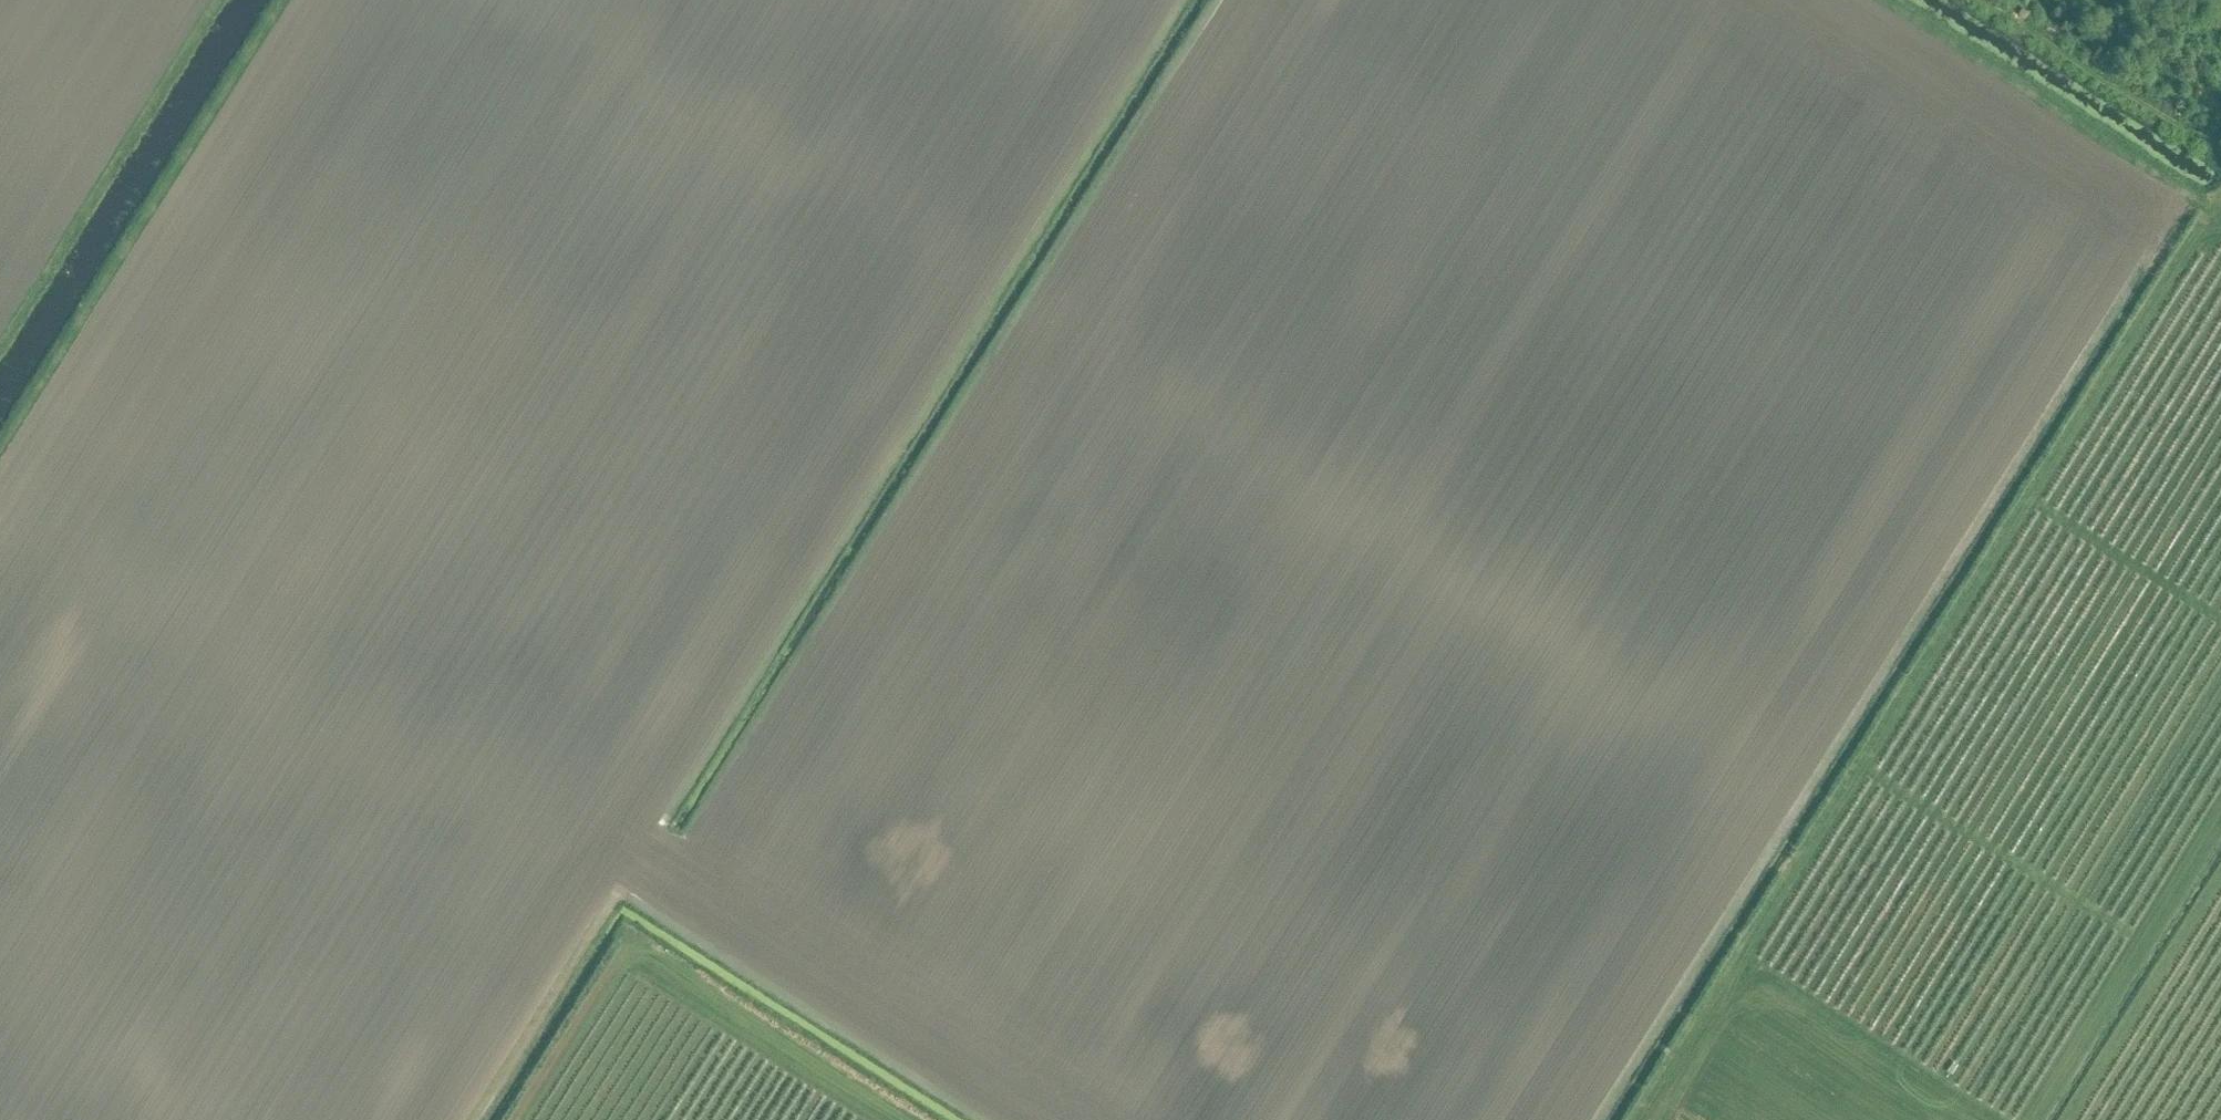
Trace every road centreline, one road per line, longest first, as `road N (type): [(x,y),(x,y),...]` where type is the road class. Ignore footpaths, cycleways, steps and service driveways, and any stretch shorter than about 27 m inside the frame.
road 1 (track): [(0,458),(289,0)]

